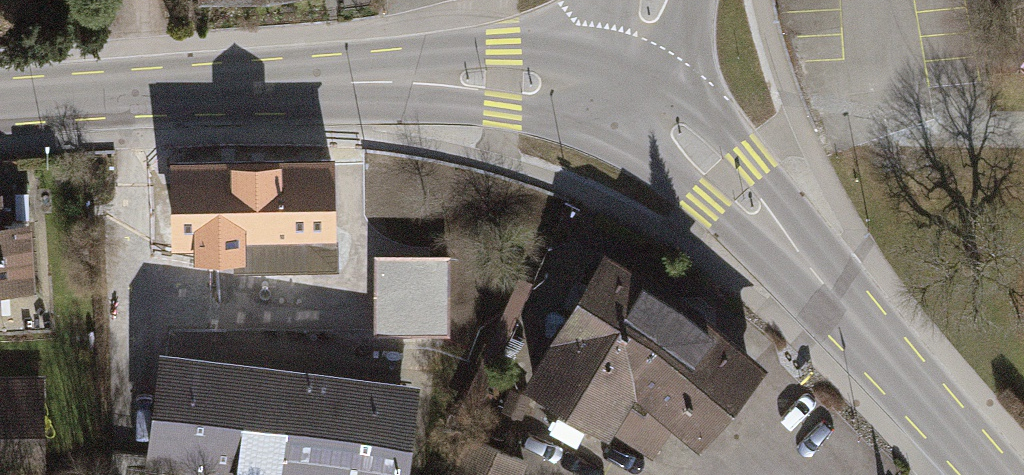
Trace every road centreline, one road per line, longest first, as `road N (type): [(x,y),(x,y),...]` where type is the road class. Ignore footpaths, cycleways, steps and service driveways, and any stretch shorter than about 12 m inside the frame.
road 1 (primary): [(610,101),(536,82),(434,76),(0,103)]
road 2 (primary): [(991,474),(728,181),(651,120),(610,101)]

